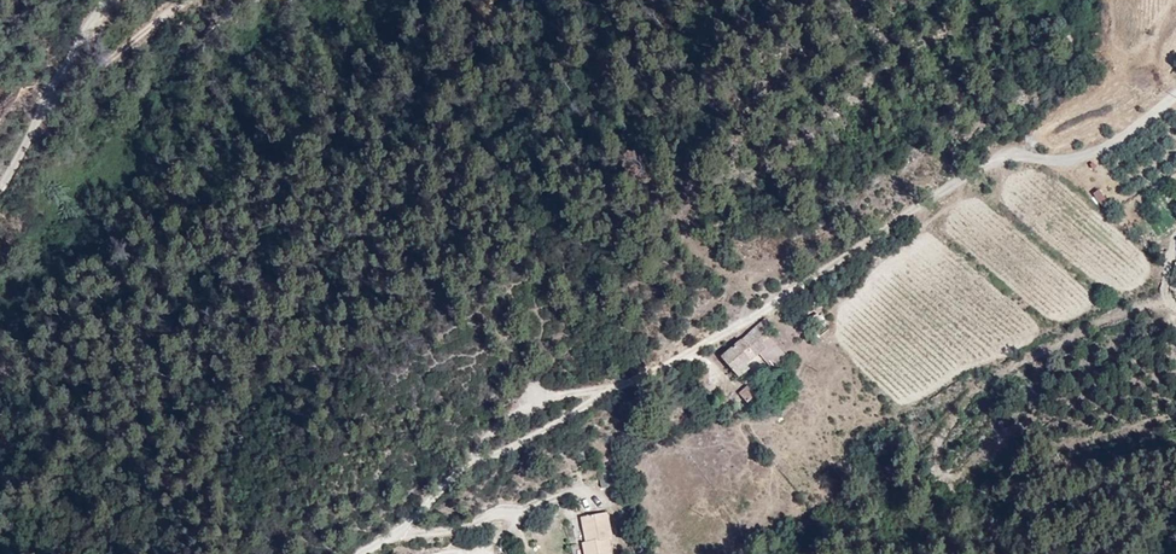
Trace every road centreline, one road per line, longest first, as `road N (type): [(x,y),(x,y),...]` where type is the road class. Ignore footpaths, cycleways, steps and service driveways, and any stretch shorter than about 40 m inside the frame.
road 1 (track): [(0,174),(60,91),(111,0)]
road 2 (track): [(57,94),(185,0)]

